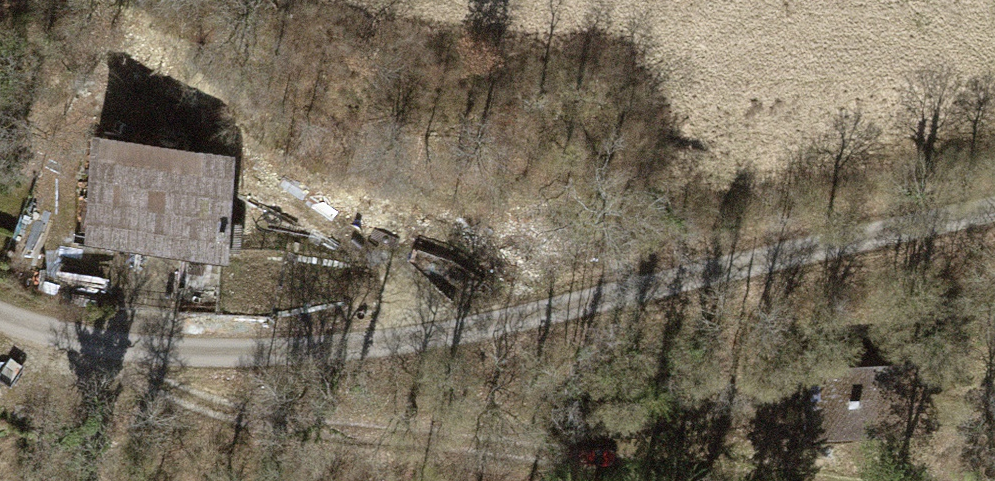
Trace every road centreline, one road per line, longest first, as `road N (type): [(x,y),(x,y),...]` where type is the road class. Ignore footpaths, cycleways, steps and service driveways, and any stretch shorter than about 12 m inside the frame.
road 1 (track): [(994,204),(412,342),(235,354),(36,332),(0,311)]
road 2 (track): [(36,332),(230,420),(573,457),(709,432)]

